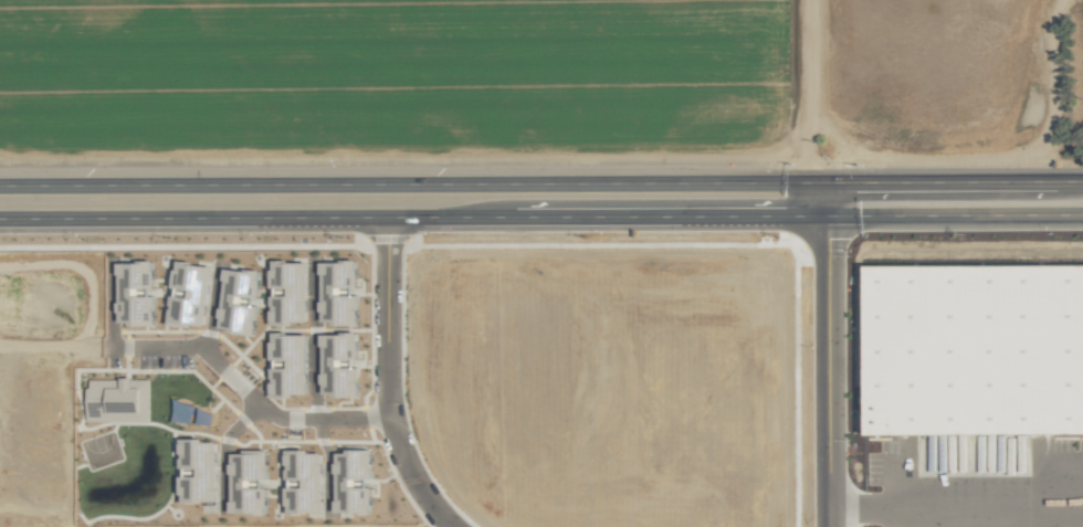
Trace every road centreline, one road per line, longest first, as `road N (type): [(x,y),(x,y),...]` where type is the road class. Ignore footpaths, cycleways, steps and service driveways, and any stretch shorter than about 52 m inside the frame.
road 1 (primary): [(0,217),(819,214)]
road 2 (primary): [(814,181),(0,185)]
road 3 (primary): [(1082,181),(814,181)]
road 4 (primary): [(819,214),(1082,214)]

